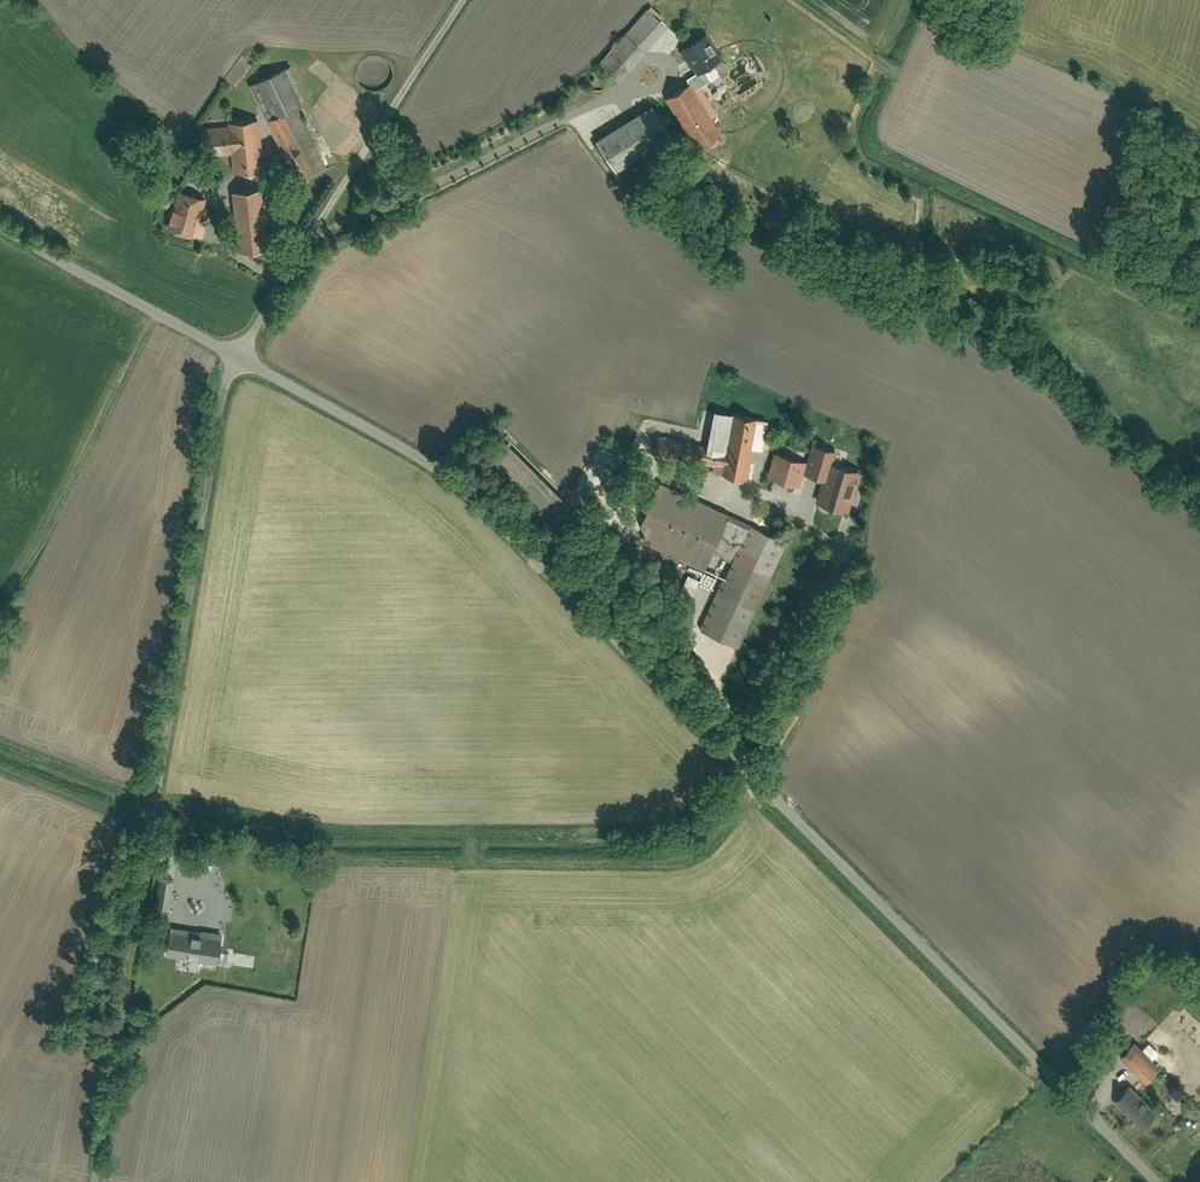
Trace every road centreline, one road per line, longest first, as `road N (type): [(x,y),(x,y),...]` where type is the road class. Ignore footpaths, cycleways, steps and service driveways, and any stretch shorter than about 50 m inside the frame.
road 1 (residential): [(238,357),(452,476),(1160,1181)]
road 2 (unclassified): [(238,357),(224,392),(107,1104)]
road 3 (track): [(330,854),(467,870),(715,866),(754,779)]
road 4 (track): [(468,0),(311,245)]
road 5 (residential): [(0,227),(238,357)]
road 6 (residential): [(311,245),(238,357)]

